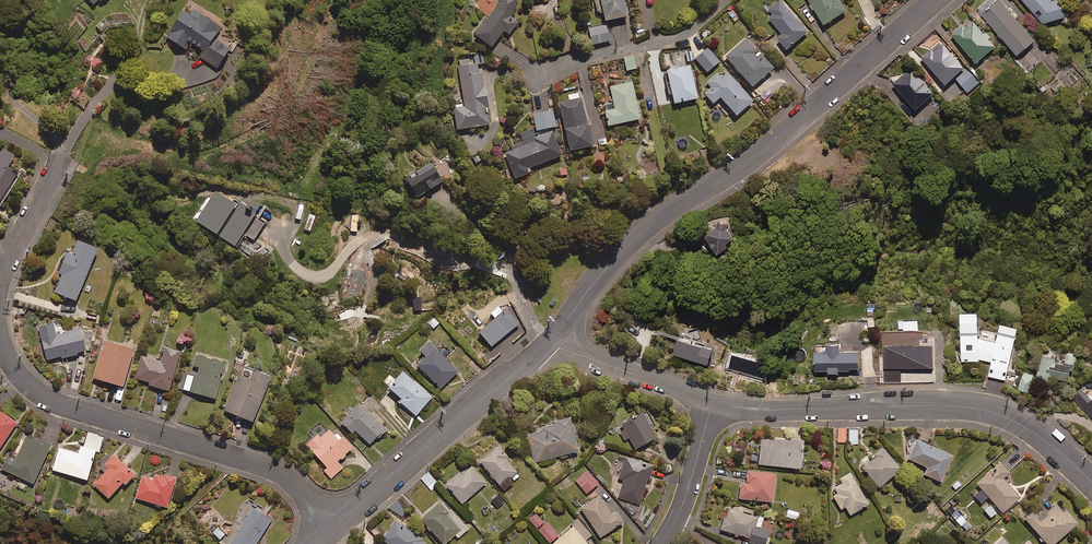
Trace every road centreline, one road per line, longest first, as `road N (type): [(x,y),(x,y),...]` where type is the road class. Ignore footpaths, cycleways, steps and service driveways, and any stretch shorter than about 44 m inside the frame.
road 1 (unclassified): [(547,345),(625,246),(761,153),(936,0)]
road 2 (residential): [(713,401),(767,410),(976,407),(1023,423),(1091,481)]
road 3 (residential): [(333,525),(280,472),(42,395),(22,379),(0,342)]
road 4 (unclassified): [(333,525),(547,345)]
road 5 (residential): [(547,345),(713,401)]
road 6 (residential): [(713,401),(691,482),(662,543)]

